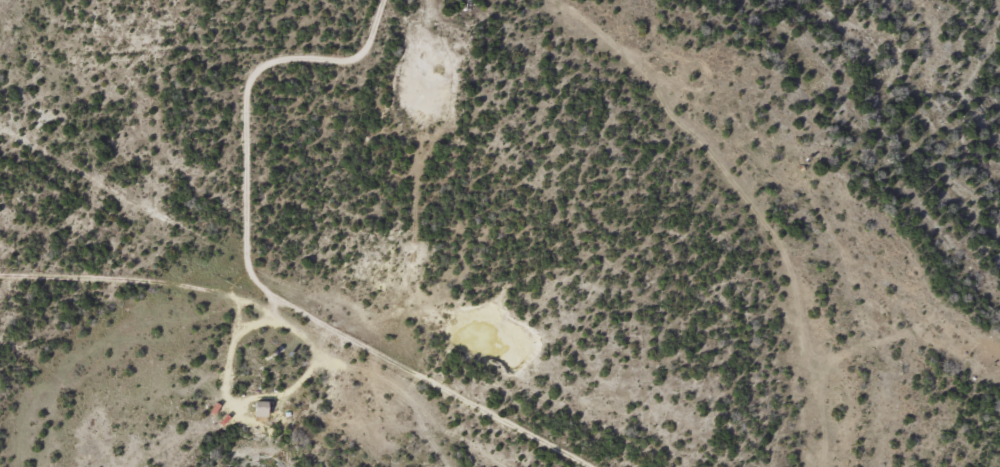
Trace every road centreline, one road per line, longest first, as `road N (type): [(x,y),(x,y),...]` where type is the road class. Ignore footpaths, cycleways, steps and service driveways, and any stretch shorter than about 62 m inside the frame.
road 1 (residential): [(581,466),(0,159)]

